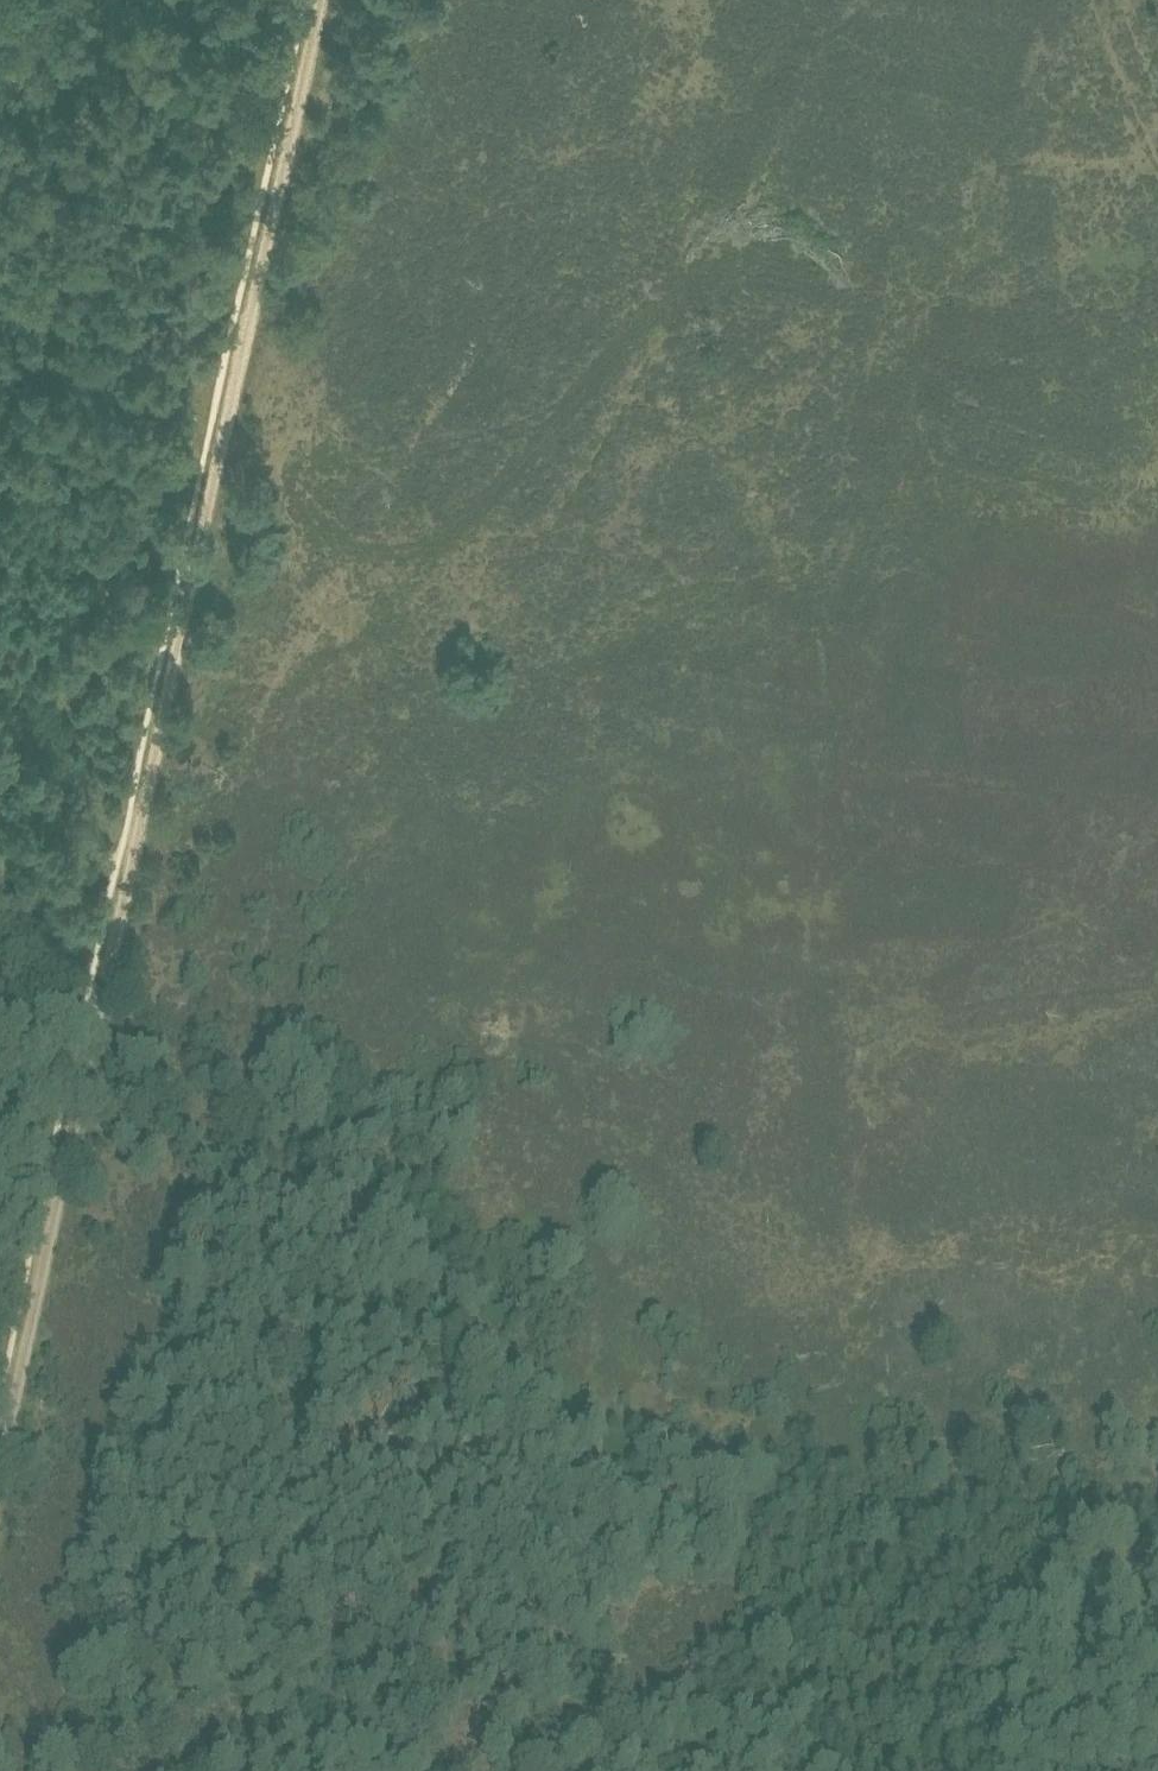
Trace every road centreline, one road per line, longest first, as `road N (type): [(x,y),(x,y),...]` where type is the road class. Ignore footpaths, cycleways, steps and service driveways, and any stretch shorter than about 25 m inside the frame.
road 1 (track): [(129,868),(321,0)]
road 2 (track): [(0,1467),(129,868)]

